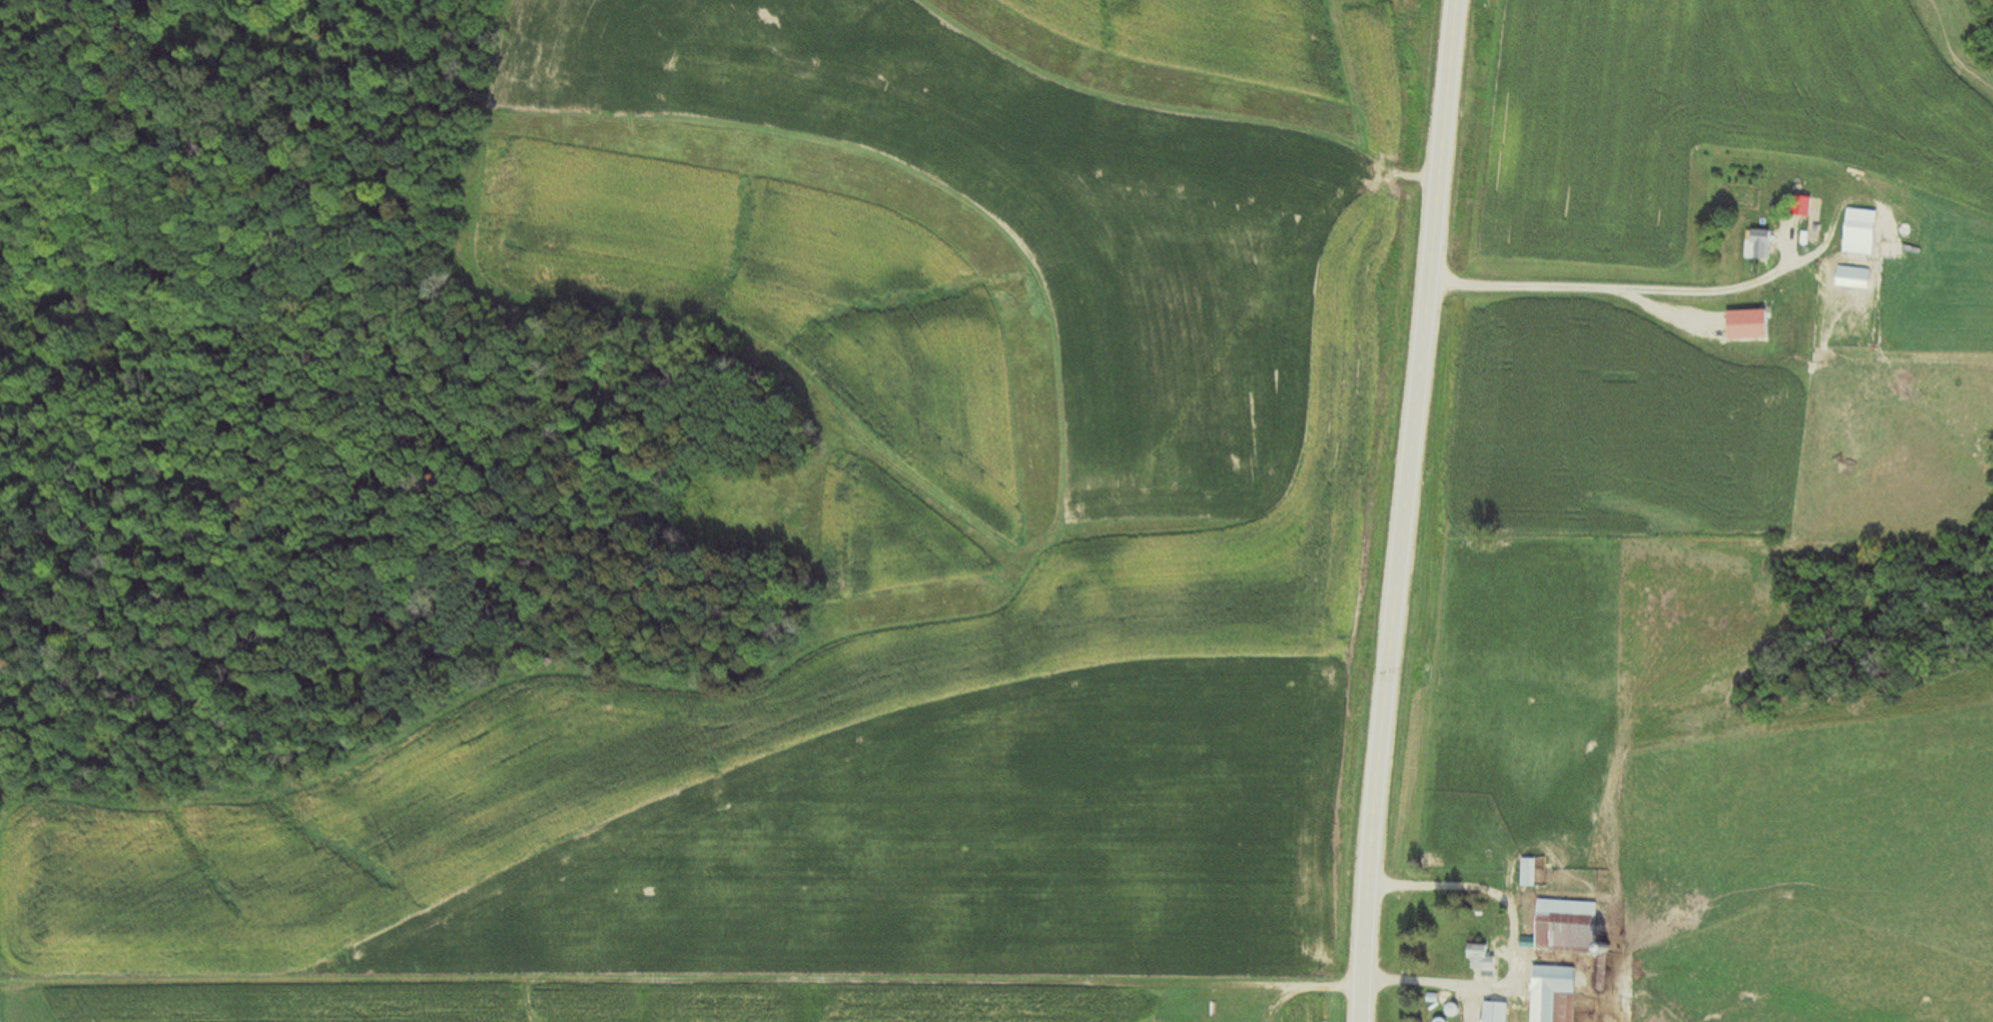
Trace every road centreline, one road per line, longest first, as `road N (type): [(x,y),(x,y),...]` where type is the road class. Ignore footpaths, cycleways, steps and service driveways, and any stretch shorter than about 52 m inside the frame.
road 1 (secondary): [(1360,1021),(1458,0)]

